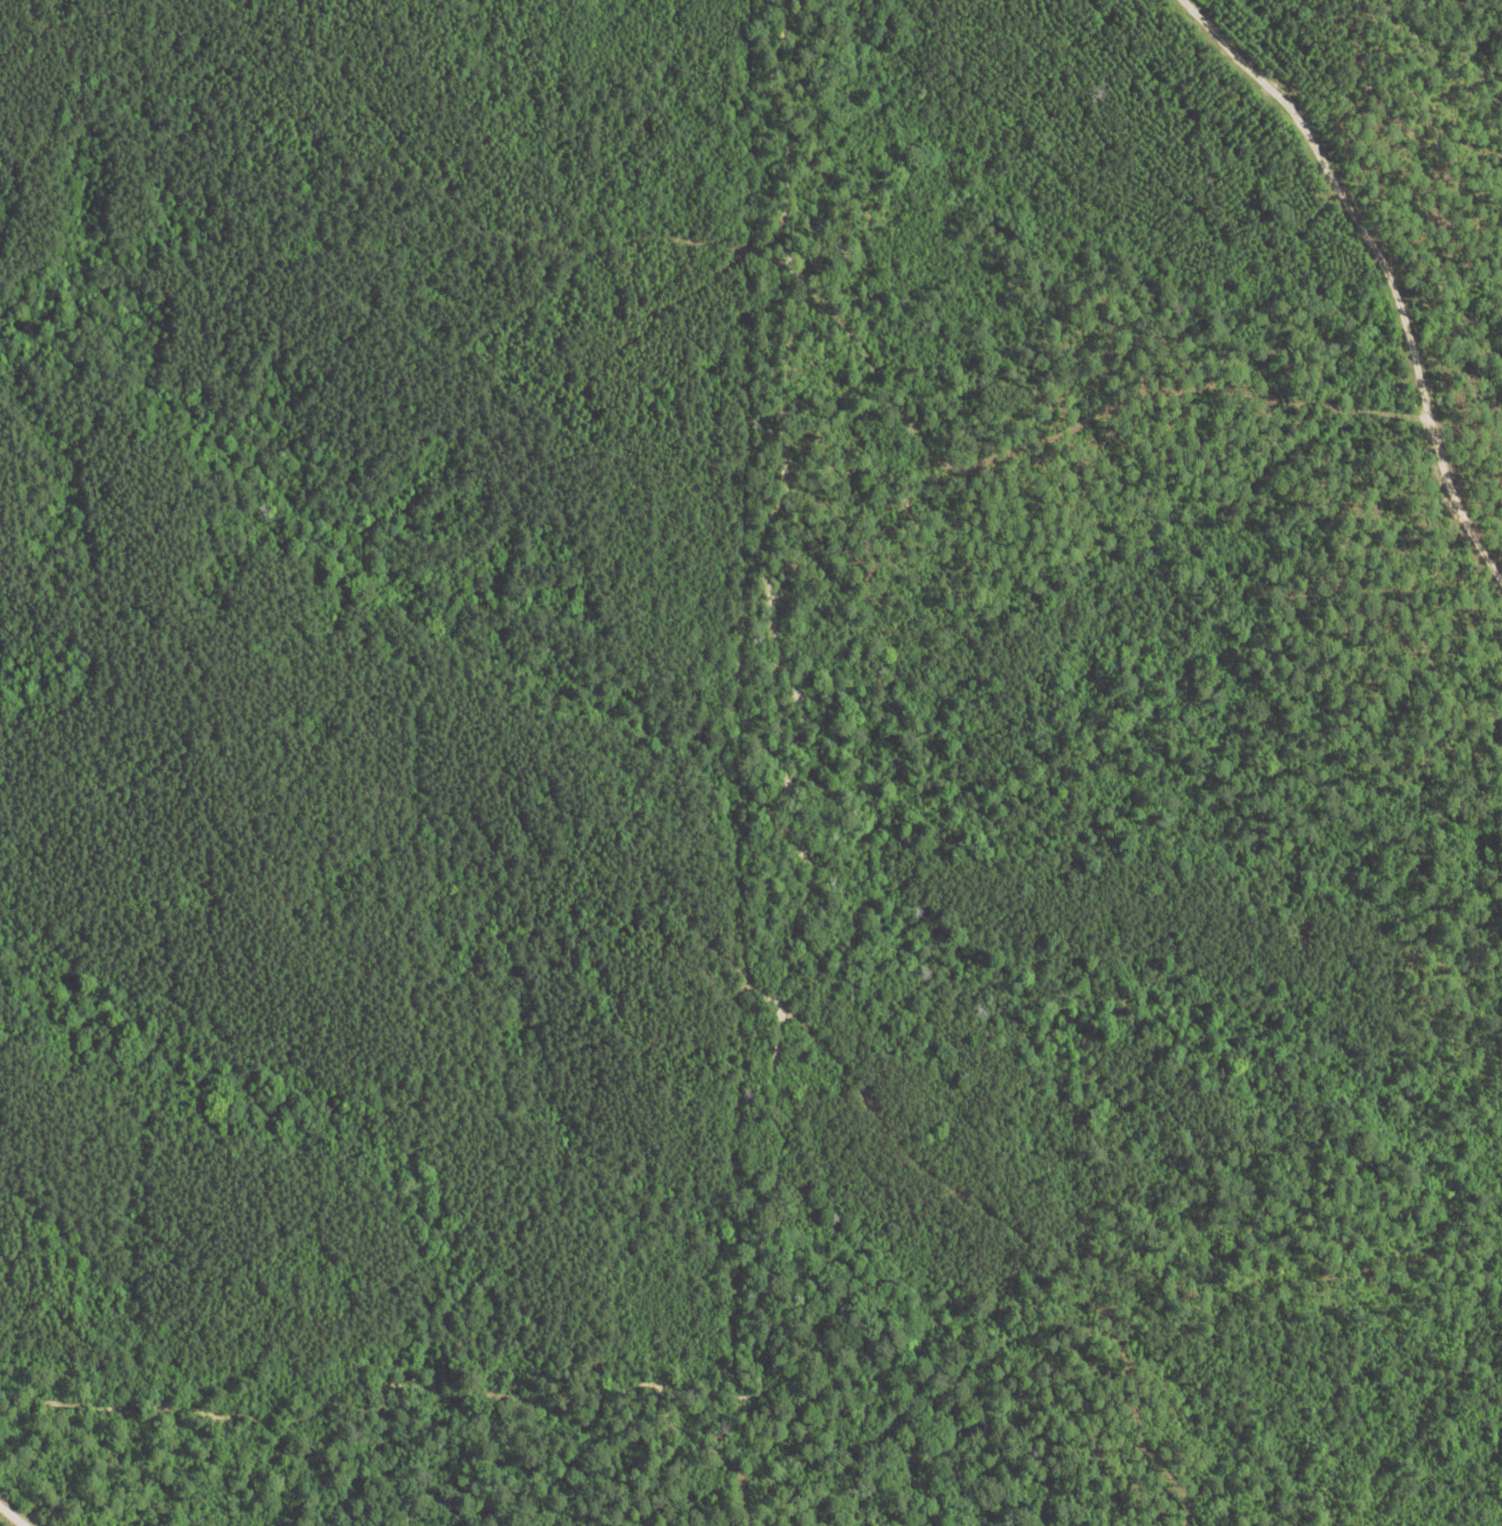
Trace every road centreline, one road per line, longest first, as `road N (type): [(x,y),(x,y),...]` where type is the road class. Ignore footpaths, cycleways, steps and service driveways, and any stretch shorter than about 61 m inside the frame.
road 1 (track): [(1501,580),(1458,504),(1404,308),(1379,253),(1282,92),(1186,0)]

